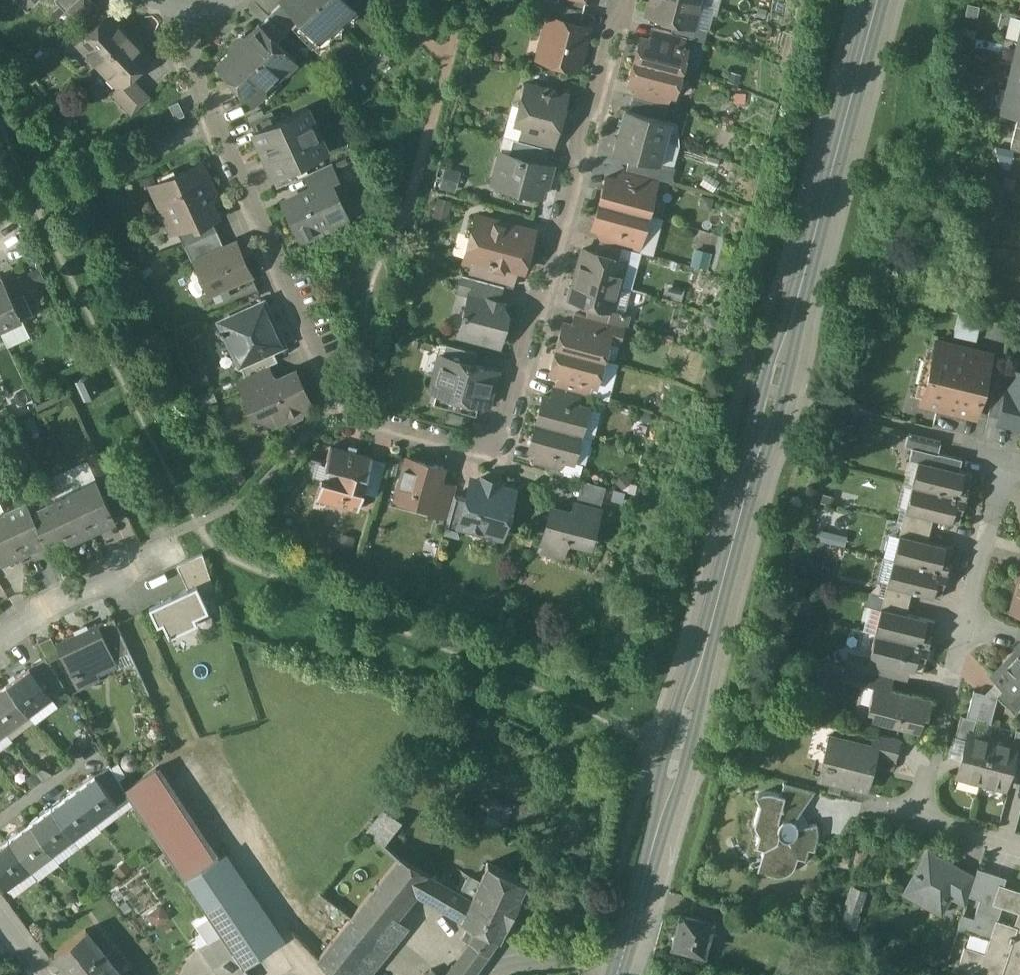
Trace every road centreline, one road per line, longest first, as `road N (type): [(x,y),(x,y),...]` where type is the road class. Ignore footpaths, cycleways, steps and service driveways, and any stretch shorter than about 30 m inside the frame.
road 1 (residential): [(626,0),(494,457),(368,423),(336,402),(197,74),(197,15)]
road 2 (tertiary): [(616,966),(876,0)]
road 3 (residential): [(1019,847),(915,821),(1002,460),(1019,464)]
road 4 (residential): [(0,636),(170,539)]
road 5 (residential): [(489,974),(616,966)]

